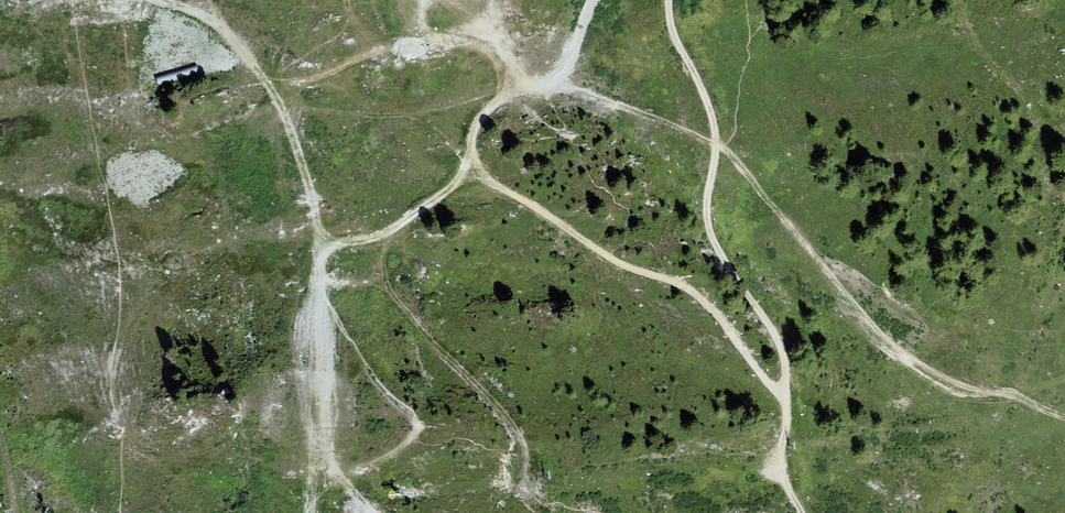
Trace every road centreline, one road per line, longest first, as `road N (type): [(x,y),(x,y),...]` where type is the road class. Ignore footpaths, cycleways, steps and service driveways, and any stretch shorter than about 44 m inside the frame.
road 1 (track): [(365,512),(310,423),(319,262),(343,244),(391,232),(449,191),(467,167),(483,115),(566,66),(592,0)]
road 2 (track): [(551,81),(686,132),(734,160),(878,346),(952,392),(1013,393),(1064,411)]
road 3 (track): [(801,512),(779,456),(783,361),(712,249),(705,215),(713,121),(673,38),(673,0)]
road 4 (track): [(786,406),(688,286),(609,259),(467,167)]
road 5 (track): [(319,262),(312,194),(287,120),(261,77),(216,21),(158,0)]
road 6 (track): [(523,482),(517,431),(388,288),(381,264),(391,232)]
road 7 (track): [(261,77),(305,83),(423,40),(507,51)]

